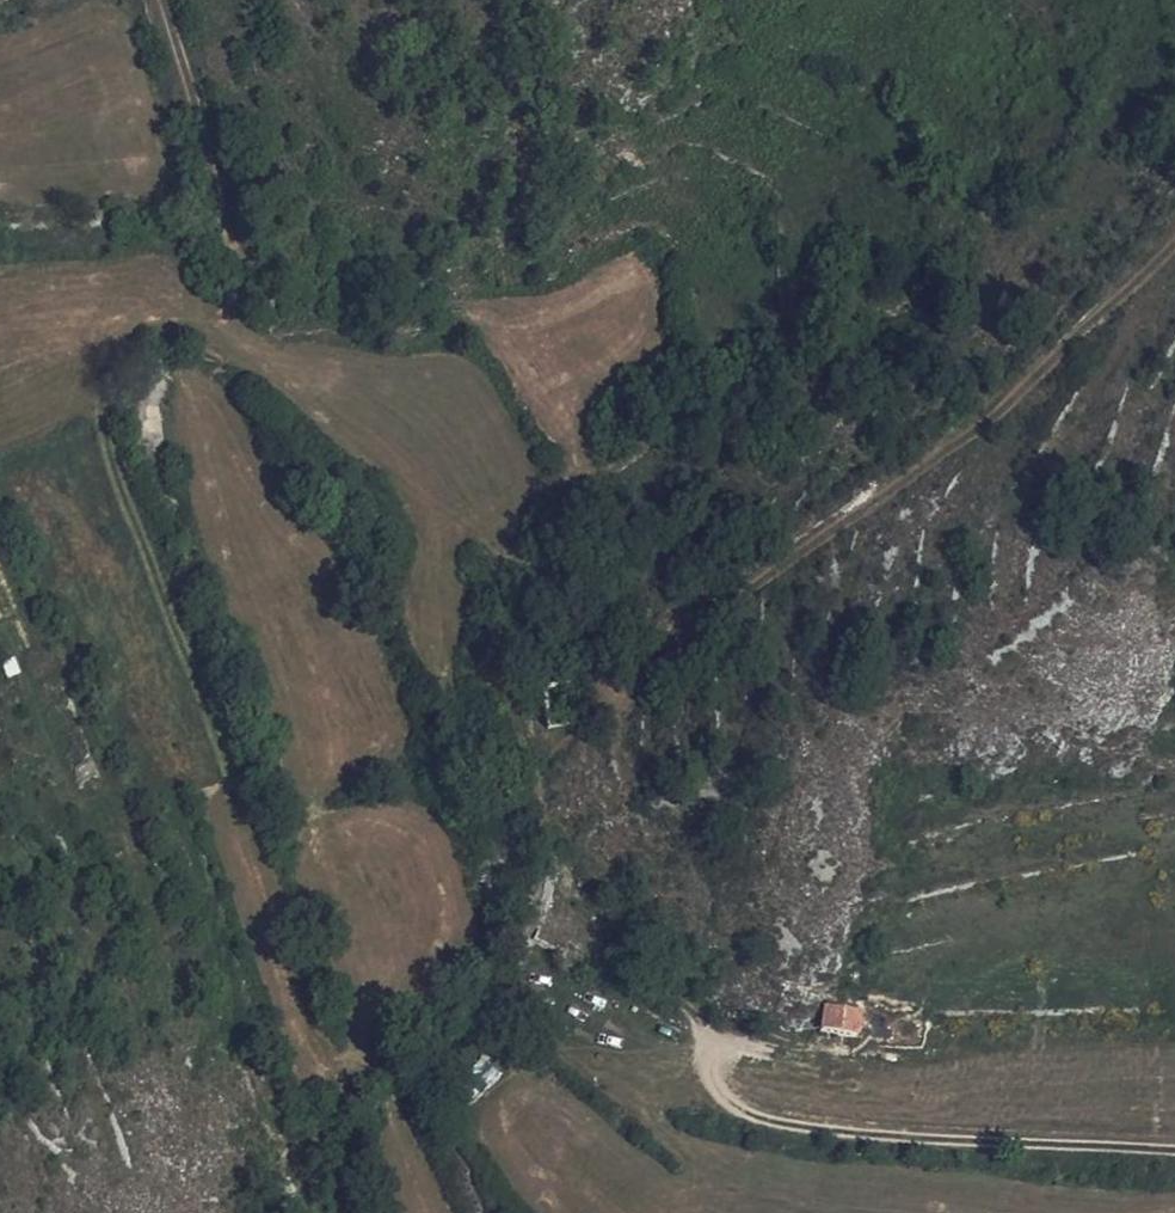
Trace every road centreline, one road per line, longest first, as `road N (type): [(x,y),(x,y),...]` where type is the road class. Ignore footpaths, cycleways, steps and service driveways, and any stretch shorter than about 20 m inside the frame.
road 1 (track): [(1174,1148),(796,1127),(737,1112),(713,1080),(720,1036)]
road 2 (track): [(166,0),(228,246)]

